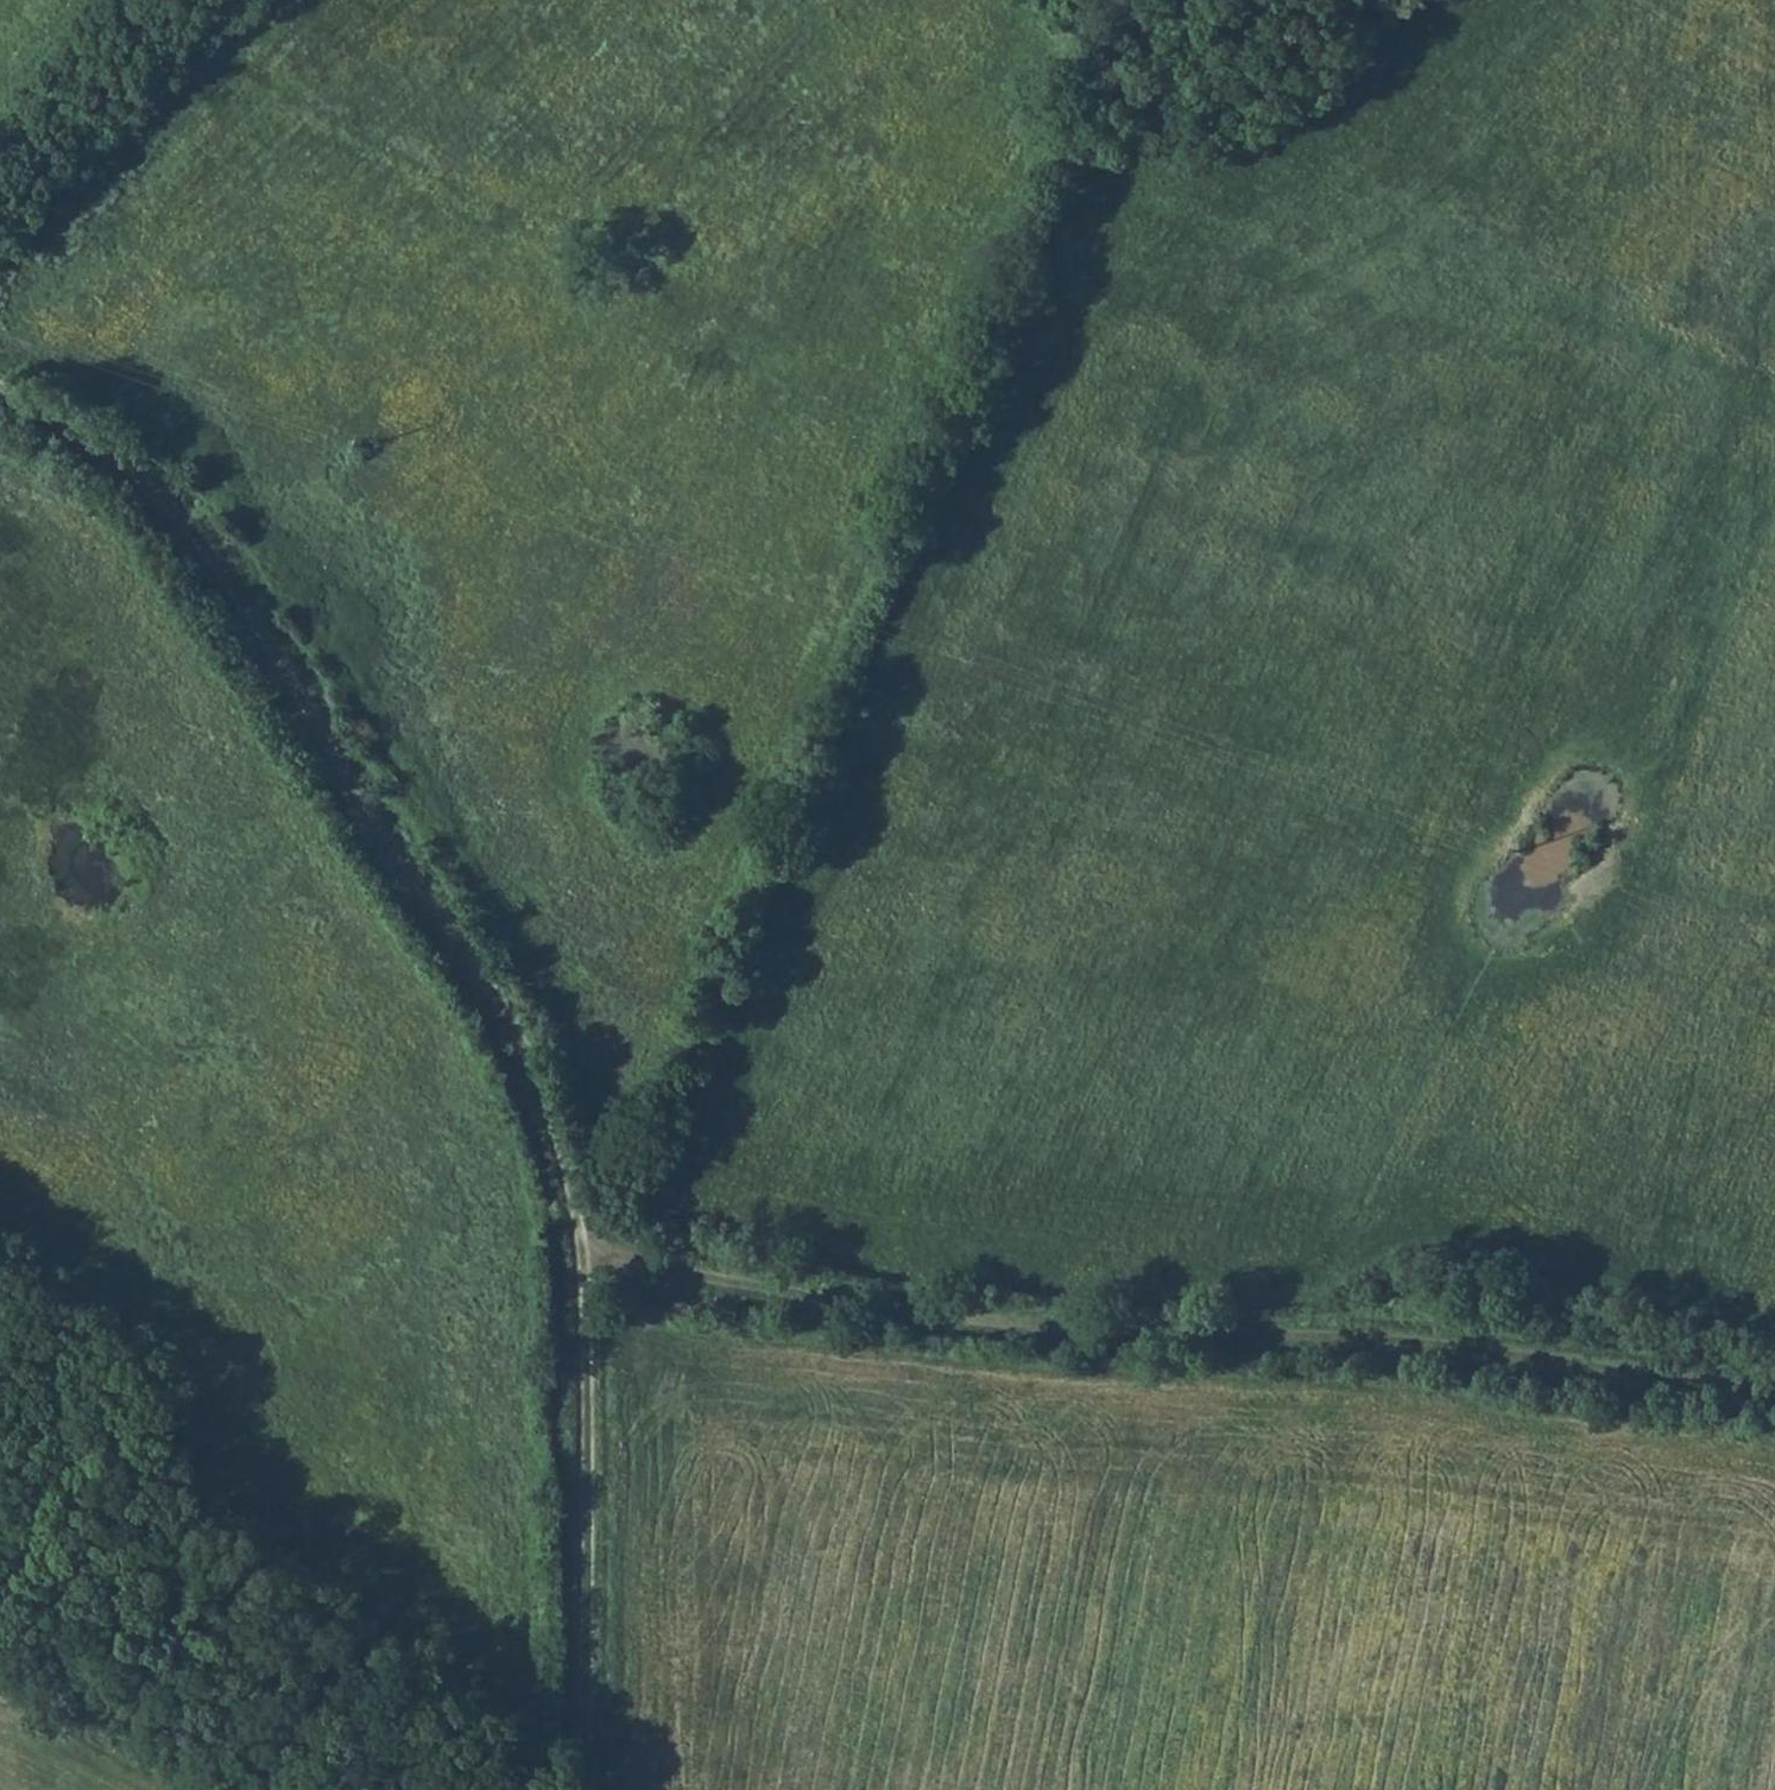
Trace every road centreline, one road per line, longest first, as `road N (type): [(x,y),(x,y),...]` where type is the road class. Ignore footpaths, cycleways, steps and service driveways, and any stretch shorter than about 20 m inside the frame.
road 1 (track): [(0,394),(97,446),(174,508),(495,991),(555,1131),(581,1248),(580,1789)]
road 2 (track): [(581,1248),(980,1328),(1380,1331),(1774,1394)]

